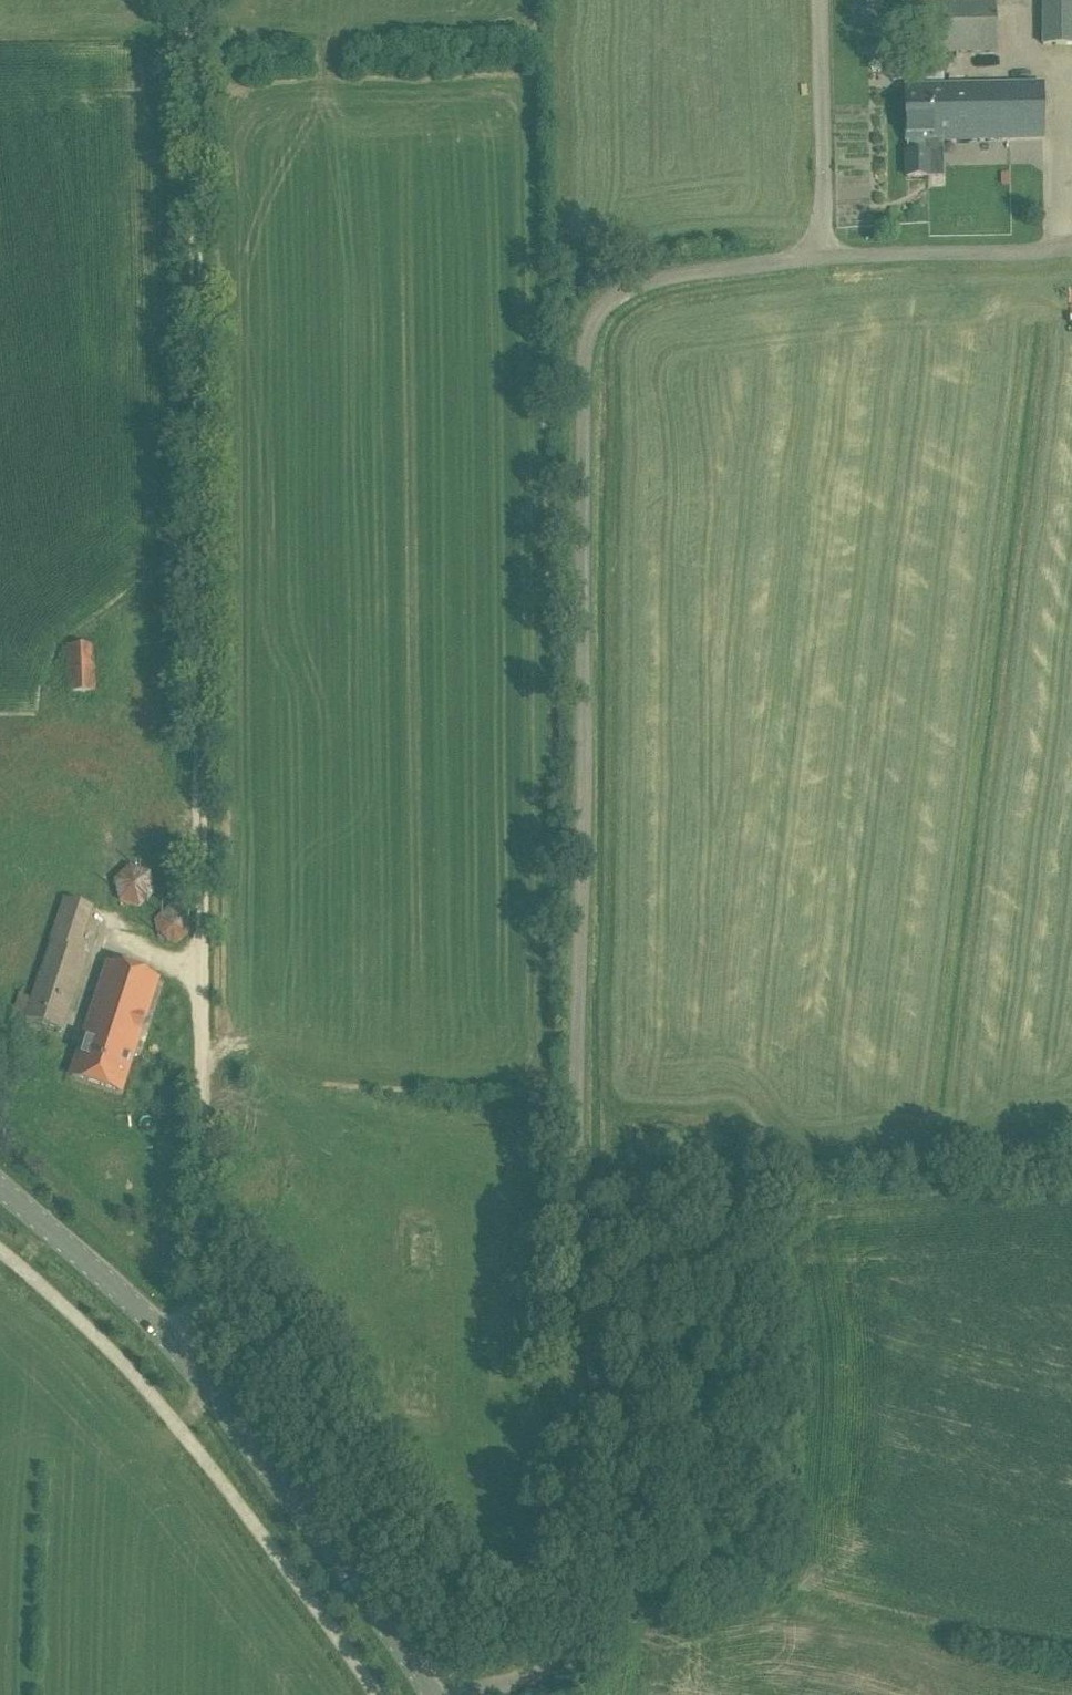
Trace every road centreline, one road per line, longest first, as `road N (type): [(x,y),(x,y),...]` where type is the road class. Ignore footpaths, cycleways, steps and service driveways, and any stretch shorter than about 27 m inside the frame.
road 1 (track): [(477,1694),(545,1670),(576,1620),(583,307),(614,283),(824,254),(1071,249)]
road 2 (tertiary): [(0,1187),(176,1350),(433,1694)]

